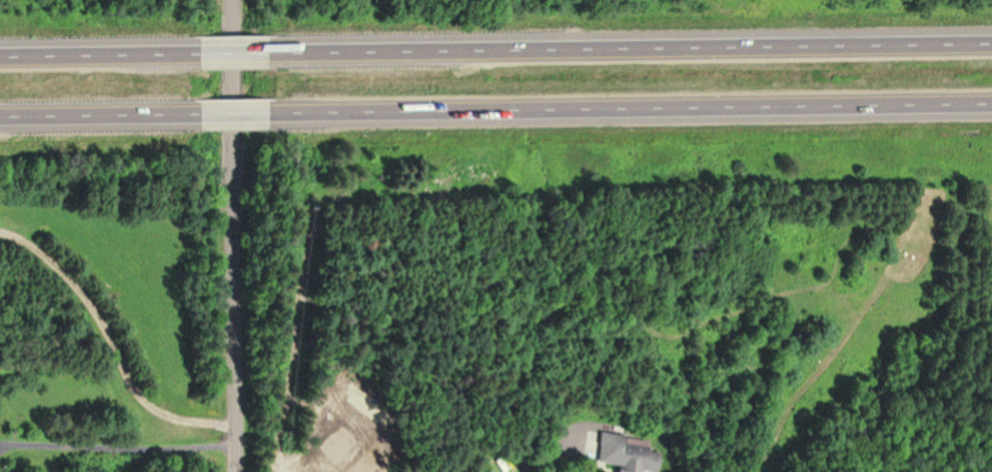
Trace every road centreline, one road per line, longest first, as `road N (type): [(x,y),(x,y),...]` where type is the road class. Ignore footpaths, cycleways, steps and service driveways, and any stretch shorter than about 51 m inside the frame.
road 1 (motorway): [(991,43),(267,51)]
road 2 (motorway): [(271,116),(991,106)]
road 3 (residential): [(236,0),(240,471)]
road 4 (motorway): [(0,119),(199,117)]
road 5 (motorway): [(193,52),(0,55)]

